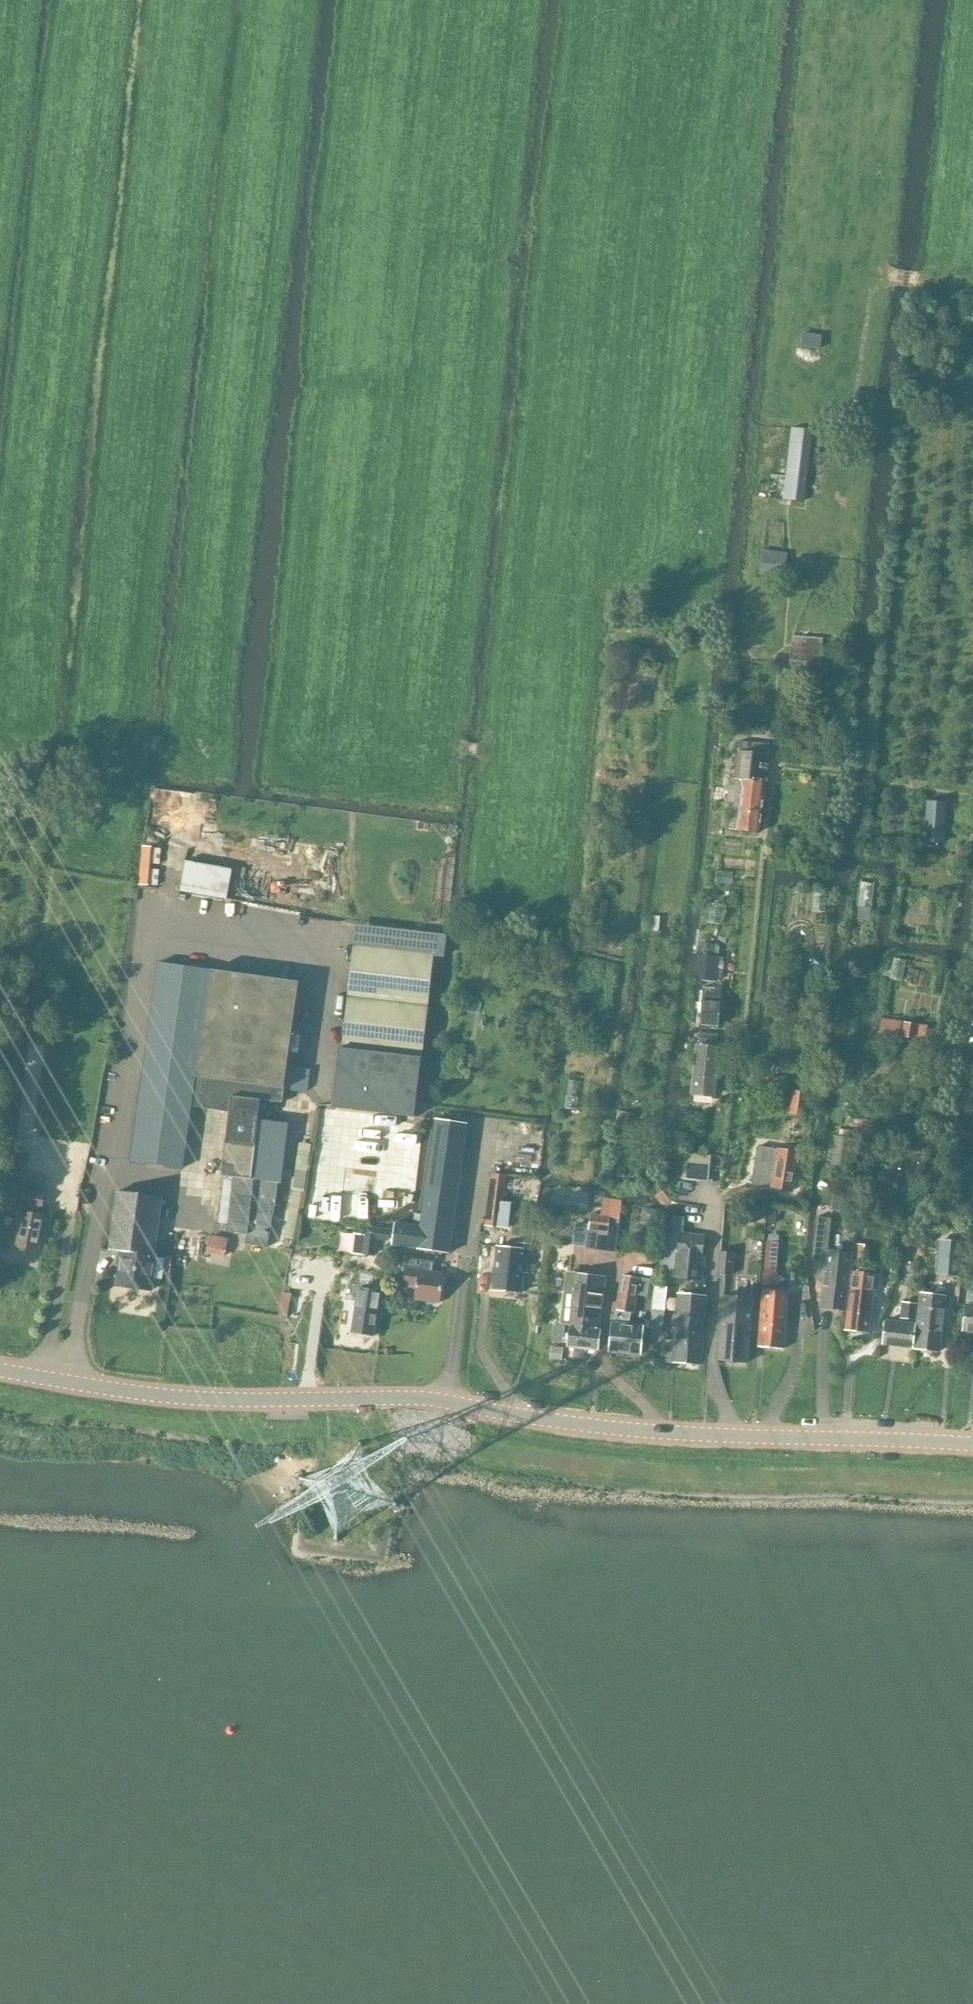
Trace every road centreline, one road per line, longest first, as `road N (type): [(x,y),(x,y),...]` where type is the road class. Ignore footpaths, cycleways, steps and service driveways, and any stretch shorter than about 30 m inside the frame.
road 1 (tertiary): [(0,1371),(222,1399),(412,1399),(631,1431),(972,1449)]

